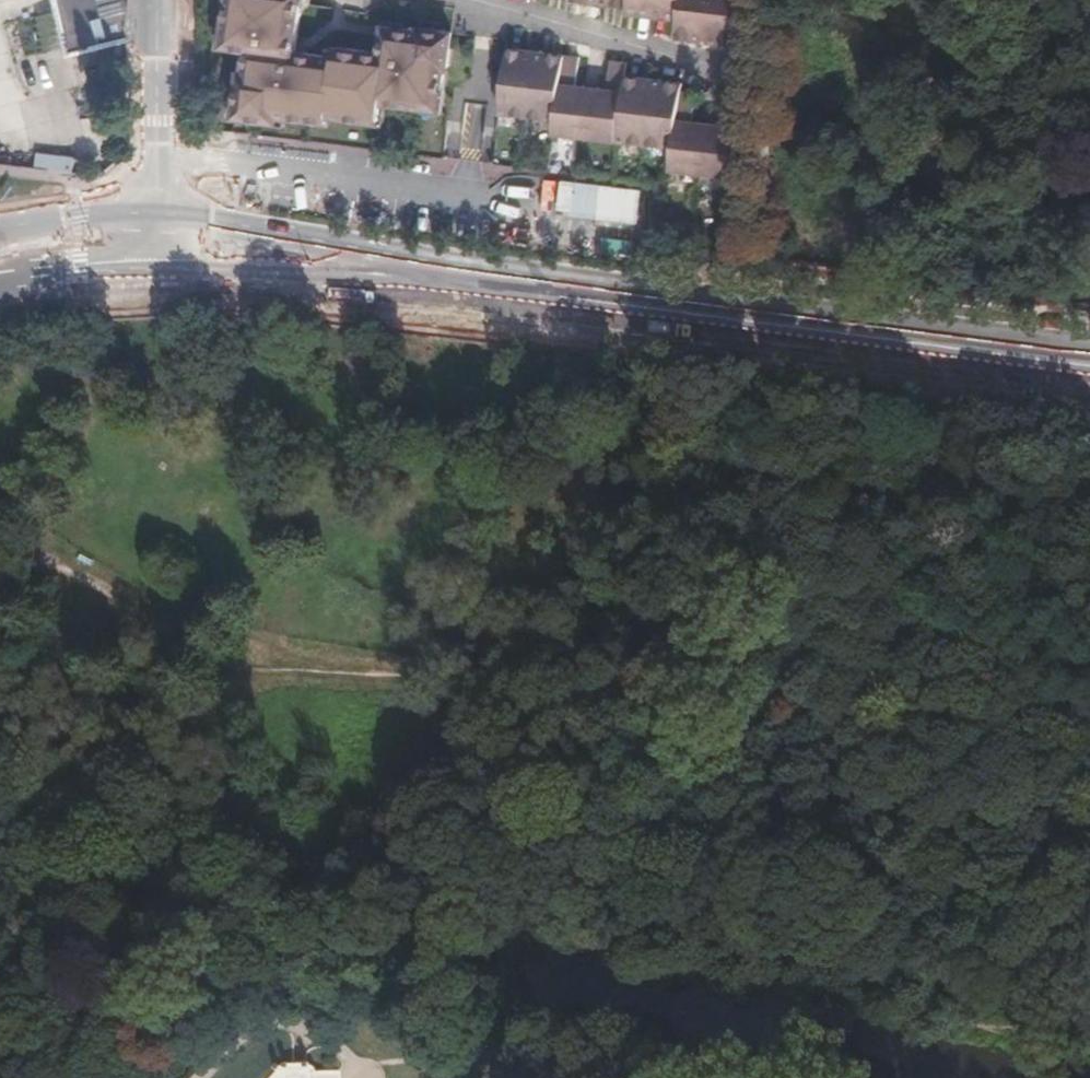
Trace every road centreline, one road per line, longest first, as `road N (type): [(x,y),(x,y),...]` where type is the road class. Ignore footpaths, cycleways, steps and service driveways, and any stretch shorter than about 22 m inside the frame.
road 1 (track): [(0,551),(83,585),(204,657),(331,662),(590,699),(717,729),(846,794),(978,808),(1089,838)]
road 2 (primary): [(1089,358),(529,292)]
road 3 (primary): [(529,292),(158,220)]
road 4 (primary): [(162,279),(529,292)]
road 5 (residential): [(158,220),(161,0)]
road 6 (primary): [(0,294),(162,279)]
road 7 (primary): [(158,220),(0,233)]

